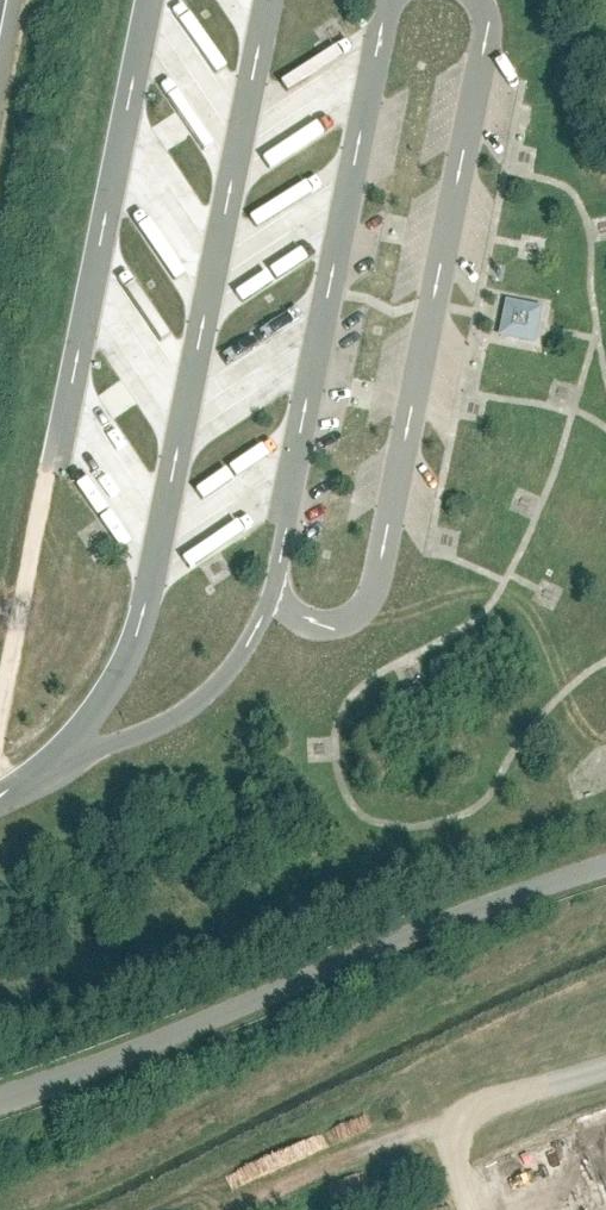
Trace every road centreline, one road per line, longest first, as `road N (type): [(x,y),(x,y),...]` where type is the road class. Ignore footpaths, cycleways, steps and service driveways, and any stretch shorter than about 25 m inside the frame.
road 1 (unclassified): [(0,1103),(102,1069),(419,932),(605,870)]

